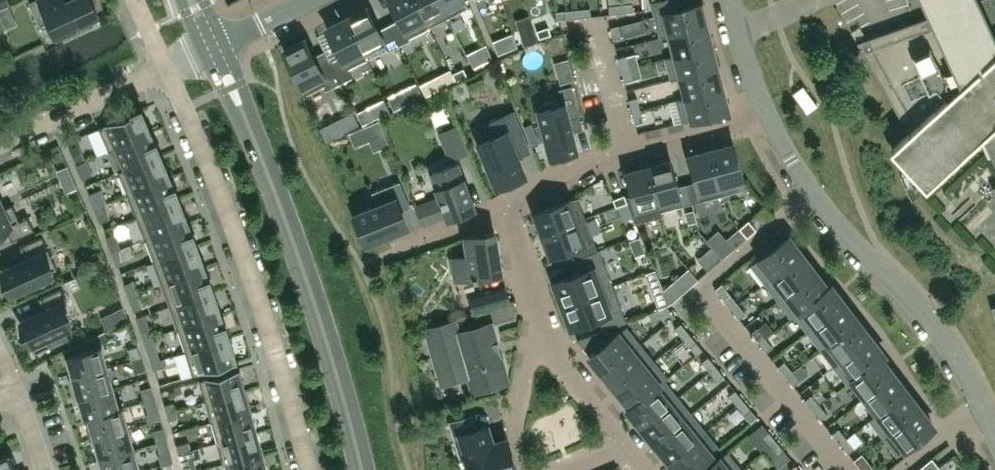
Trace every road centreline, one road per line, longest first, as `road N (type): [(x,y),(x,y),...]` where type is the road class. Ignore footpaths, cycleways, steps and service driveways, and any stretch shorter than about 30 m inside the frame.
road 1 (secondary): [(361,469),(303,267),(212,45)]
road 2 (residential): [(166,67),(230,213),(309,469)]
road 3 (residential): [(767,118),(841,228),(939,333),(994,432)]
road 4 (residential): [(767,118),(626,150),(503,207)]
road 5 (residential): [(166,67),(0,143)]
road 6 (residential): [(533,469),(517,420),(526,349),(539,338)]
road 7 (residential): [(539,338),(626,443)]
road 8 (residential): [(503,207),(539,338)]
road 9 (residential): [(730,0),(767,118)]

